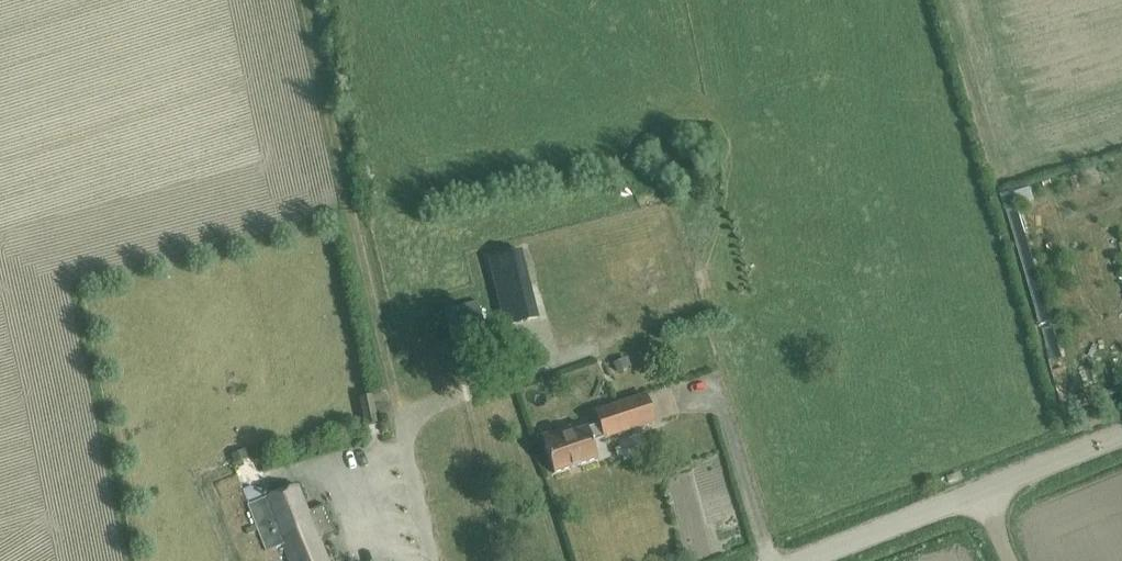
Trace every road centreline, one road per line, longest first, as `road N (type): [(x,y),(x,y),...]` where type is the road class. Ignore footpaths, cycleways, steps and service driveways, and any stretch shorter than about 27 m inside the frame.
road 1 (tertiary): [(816,560),(980,499)]
road 2 (tertiary): [(980,499),(1121,442)]

